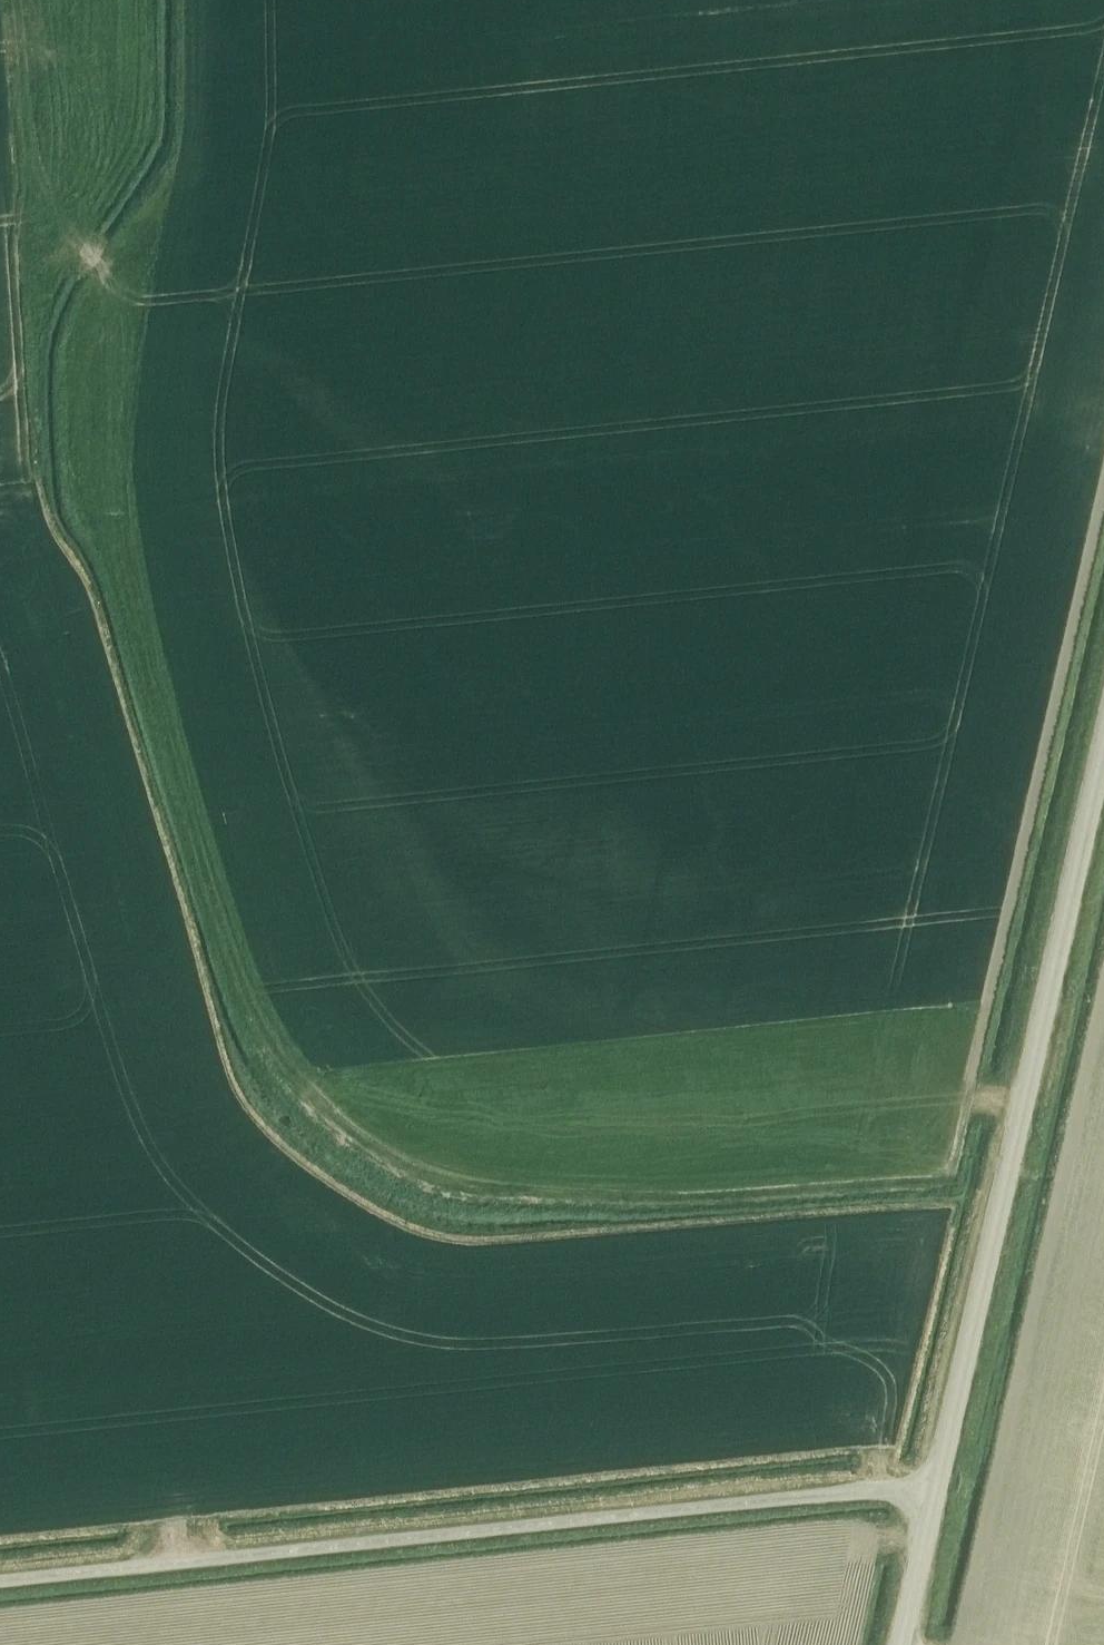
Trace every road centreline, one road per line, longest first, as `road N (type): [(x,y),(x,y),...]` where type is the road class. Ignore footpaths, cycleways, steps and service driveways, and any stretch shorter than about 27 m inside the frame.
road 1 (unclassified): [(0,1585),(935,1482)]
road 2 (unclassified): [(935,1482),(1103,734)]
road 3 (unclassified): [(904,1644),(935,1482)]

